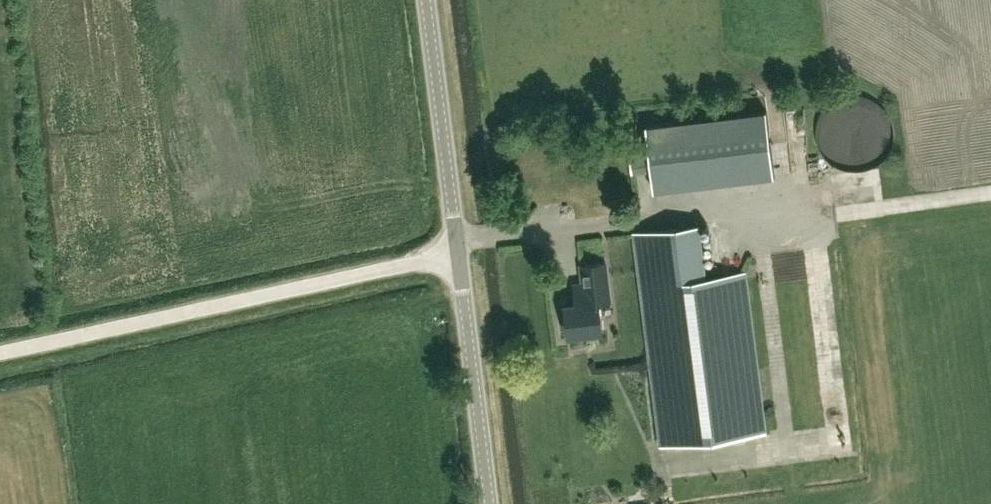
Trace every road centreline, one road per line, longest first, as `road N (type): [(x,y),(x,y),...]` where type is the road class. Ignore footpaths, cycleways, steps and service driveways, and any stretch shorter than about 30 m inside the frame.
road 1 (unclassified): [(0,353),(459,255)]
road 2 (tertiary): [(459,255),(427,0)]
road 3 (tertiary): [(490,503),(459,255)]

